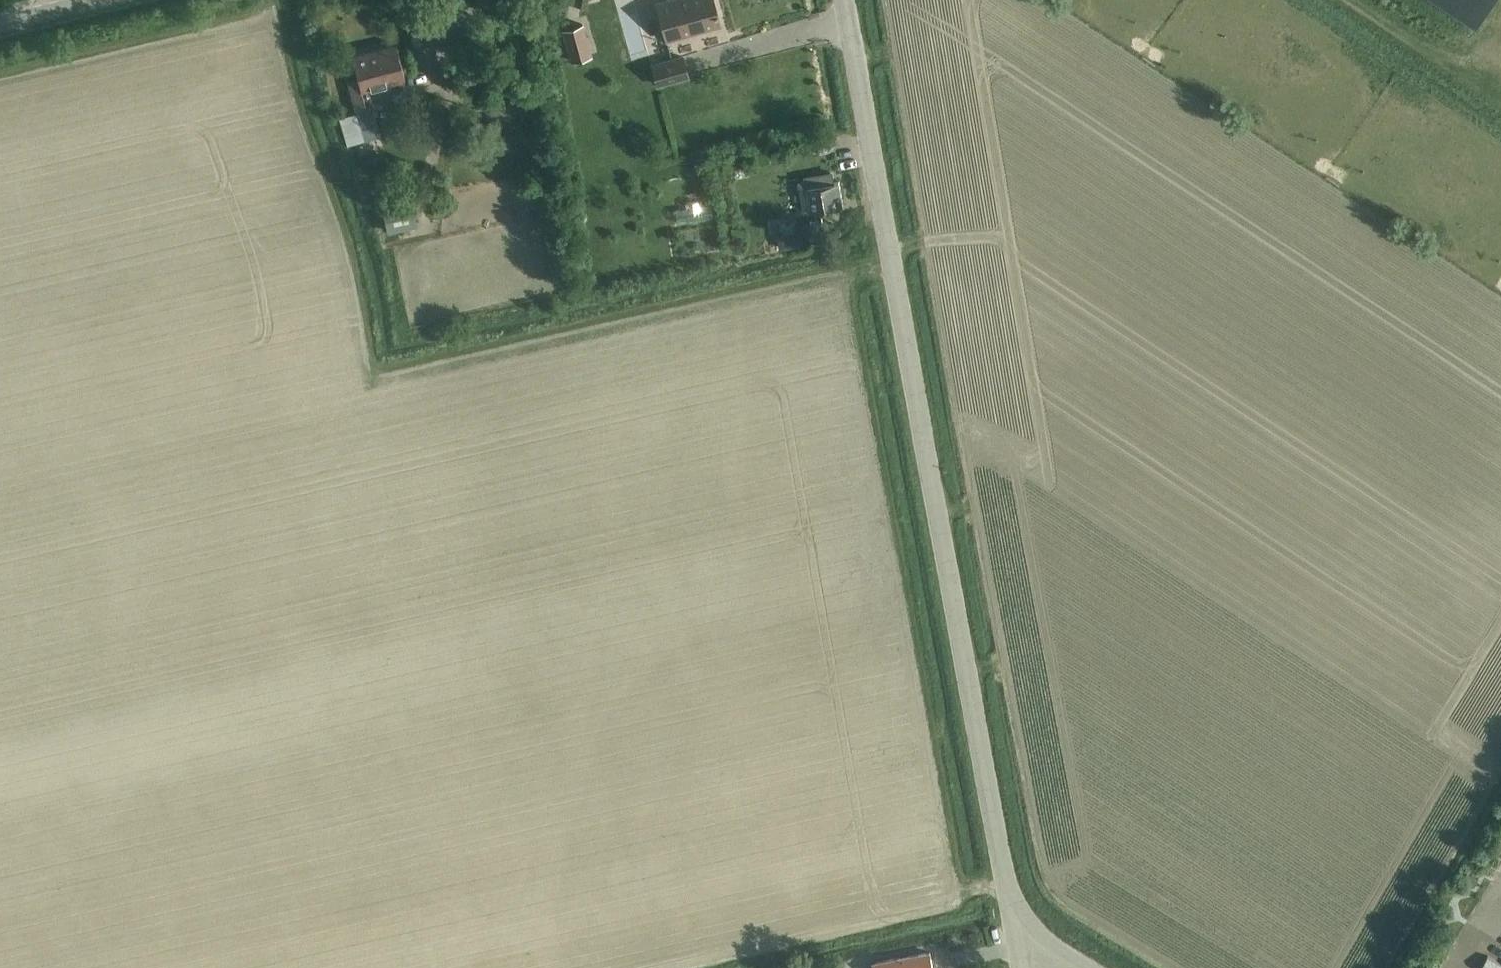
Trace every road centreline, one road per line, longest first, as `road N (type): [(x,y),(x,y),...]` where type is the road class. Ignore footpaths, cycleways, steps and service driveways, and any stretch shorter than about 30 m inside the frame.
road 1 (tertiary): [(1019,949),(846,0)]
road 2 (secondary): [(0,32),(129,0)]

